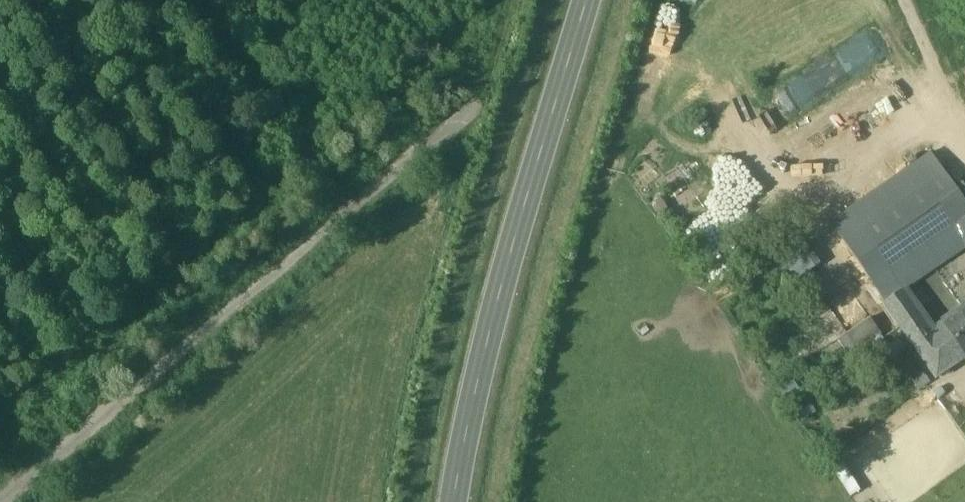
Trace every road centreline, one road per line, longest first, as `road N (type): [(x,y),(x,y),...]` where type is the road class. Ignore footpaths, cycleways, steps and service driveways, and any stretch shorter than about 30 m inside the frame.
road 1 (track): [(518,0),(466,119),(15,501)]
road 2 (primary): [(454,501),(501,292),(588,0)]
road 3 (track): [(905,0),(964,136)]

